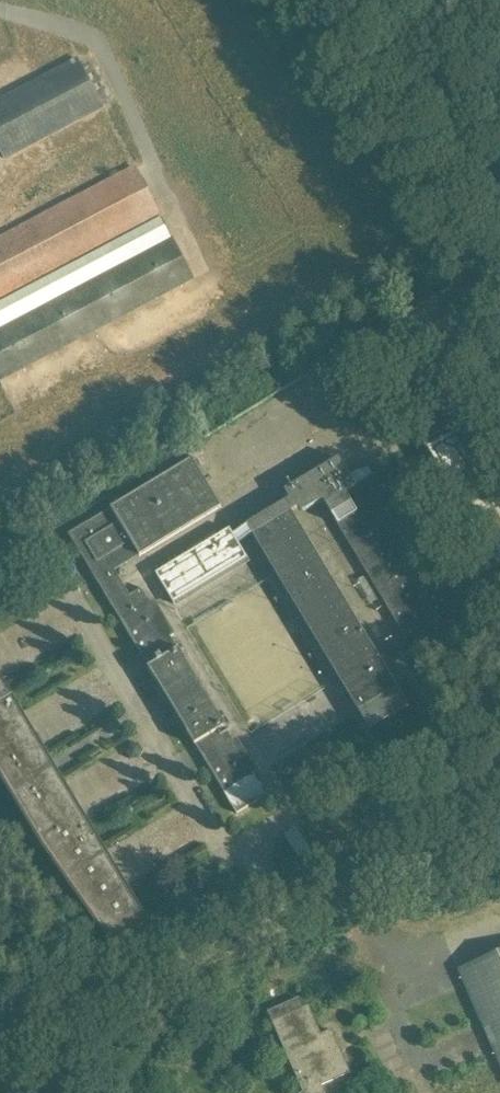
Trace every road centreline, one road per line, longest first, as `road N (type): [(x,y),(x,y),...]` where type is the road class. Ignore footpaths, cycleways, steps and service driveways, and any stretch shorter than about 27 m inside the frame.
road 1 (unclassified): [(0,1049),(499,824)]

